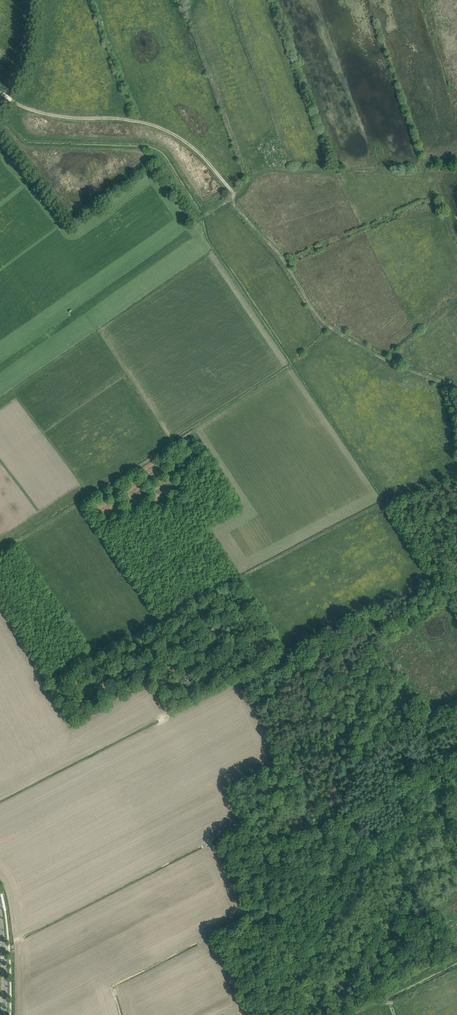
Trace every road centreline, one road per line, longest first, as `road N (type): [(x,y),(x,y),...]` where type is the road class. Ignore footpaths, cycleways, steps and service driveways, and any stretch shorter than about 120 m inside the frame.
road 1 (track): [(0,551),(195,431)]

